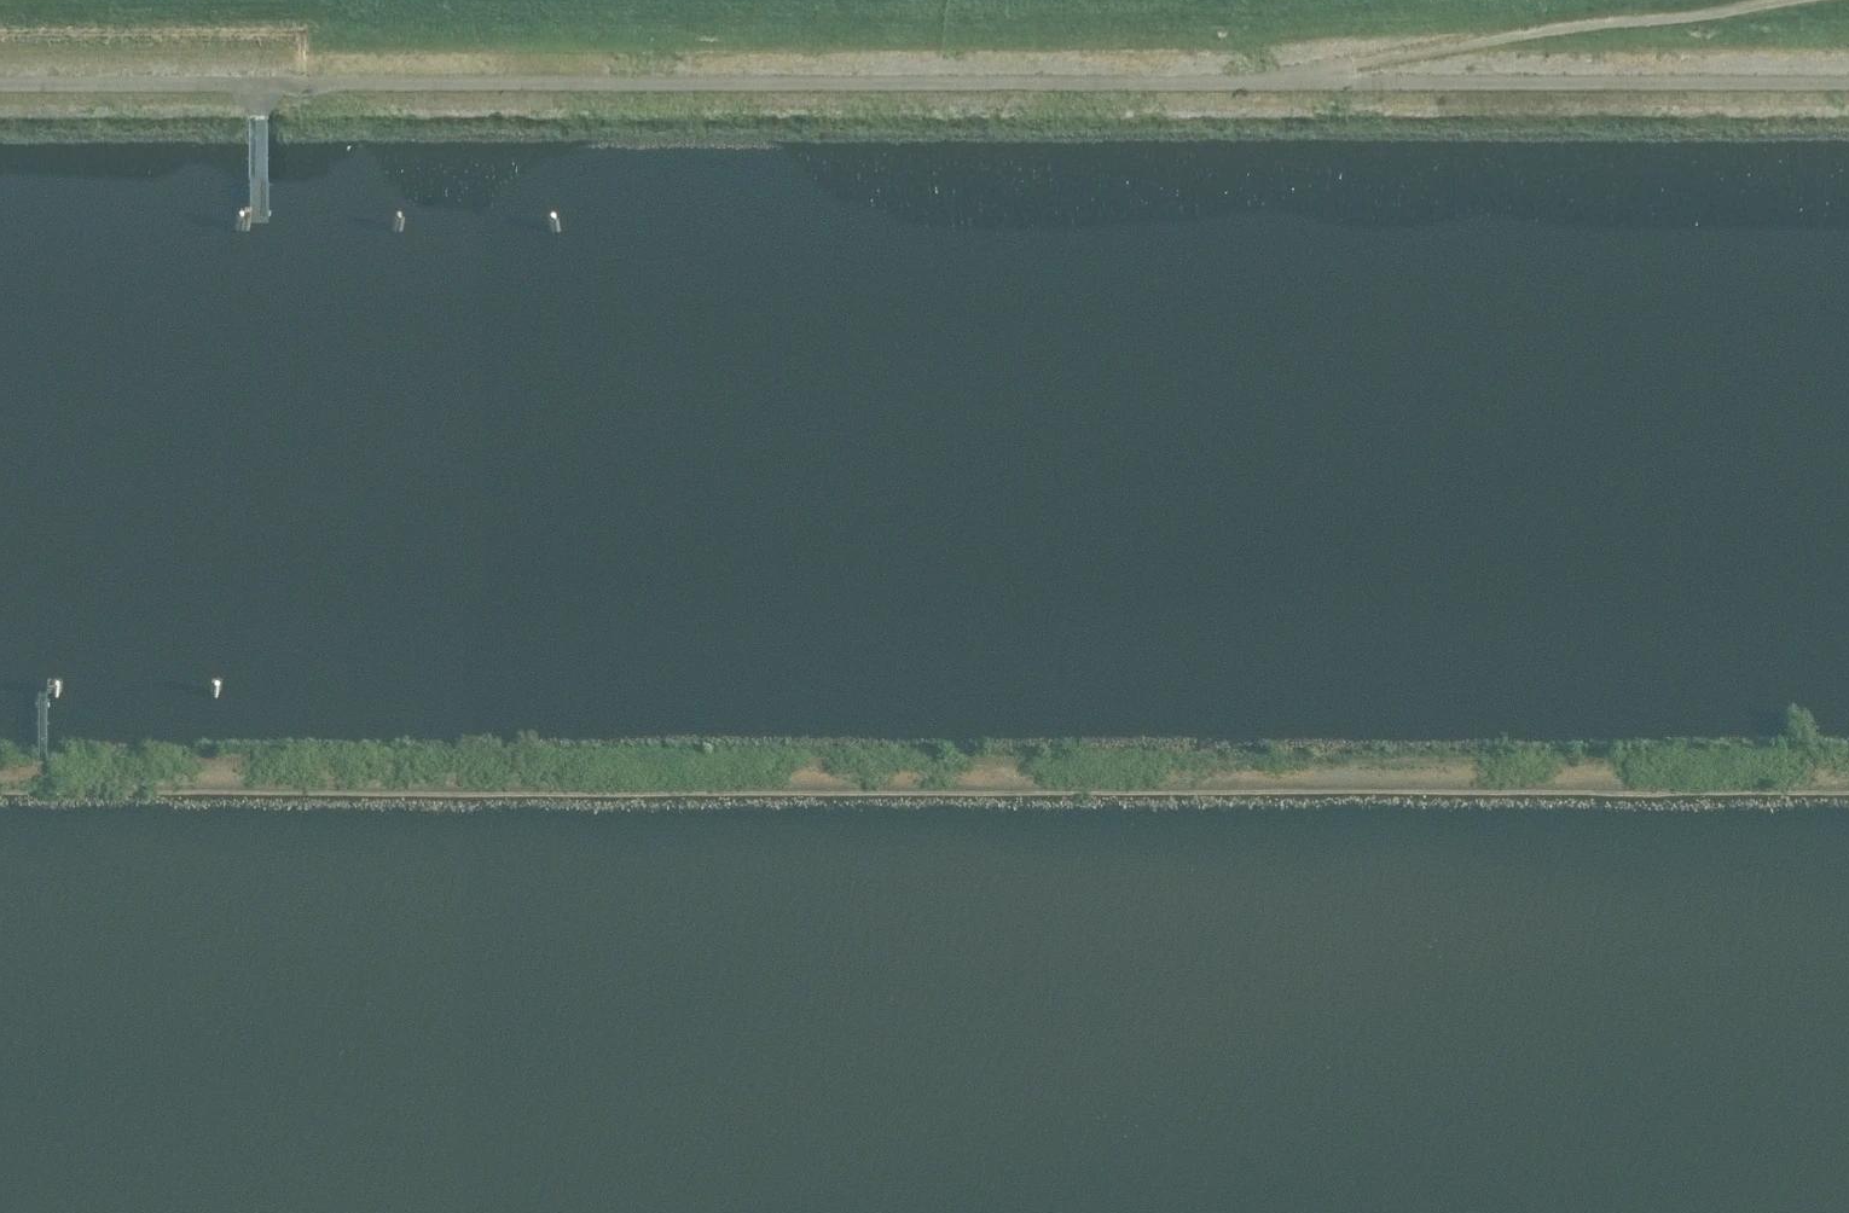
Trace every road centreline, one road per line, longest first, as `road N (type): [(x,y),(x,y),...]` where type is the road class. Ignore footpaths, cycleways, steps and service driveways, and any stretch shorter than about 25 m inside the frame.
road 1 (unclassified): [(1848,84),(0,85)]

